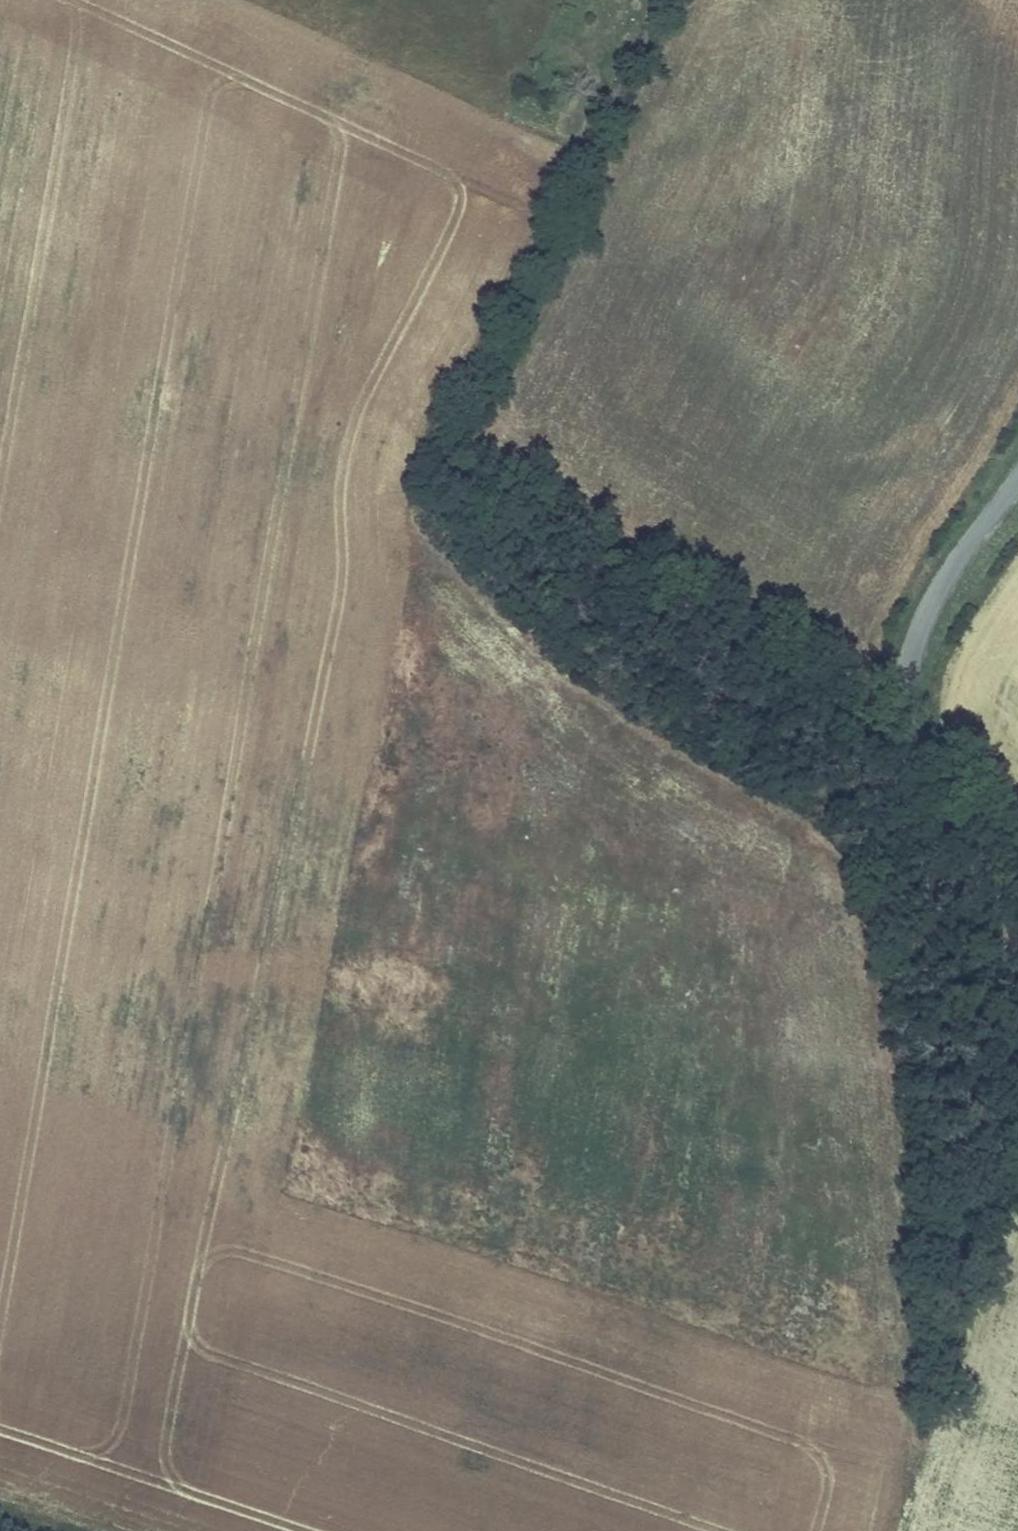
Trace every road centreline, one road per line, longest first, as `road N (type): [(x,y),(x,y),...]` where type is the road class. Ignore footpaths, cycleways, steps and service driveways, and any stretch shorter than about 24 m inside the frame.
road 1 (tertiary): [(1017,475),(921,616),(899,726),(908,788),(943,850),(1017,919)]

